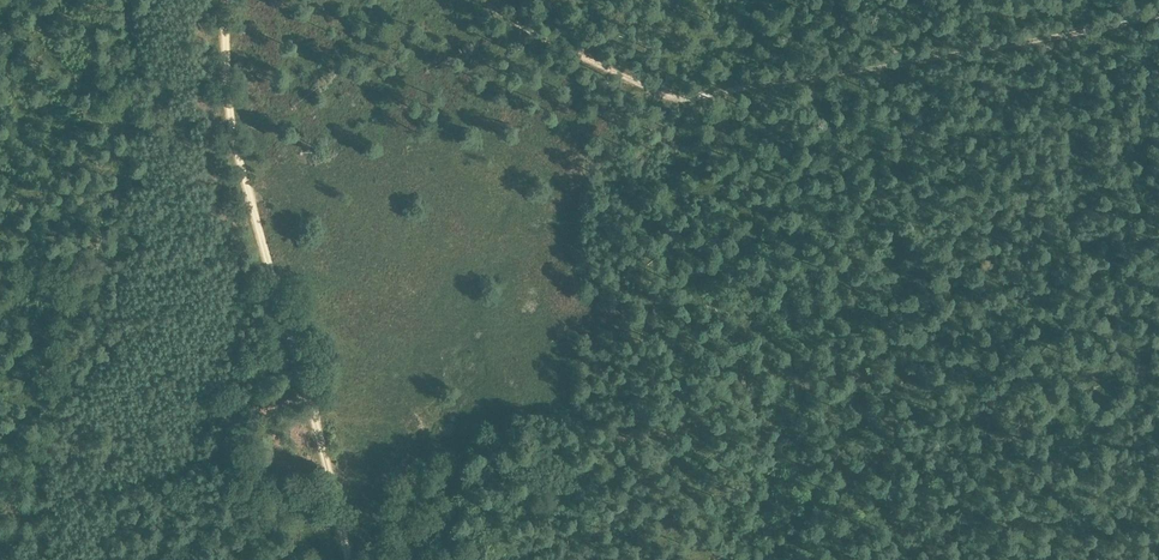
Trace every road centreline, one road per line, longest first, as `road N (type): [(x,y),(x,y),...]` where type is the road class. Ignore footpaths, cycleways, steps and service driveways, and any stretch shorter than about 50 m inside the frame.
road 1 (track): [(482,0),(537,37),(688,99),(1158,19)]
road 2 (track): [(348,559),(237,155),(226,0)]

